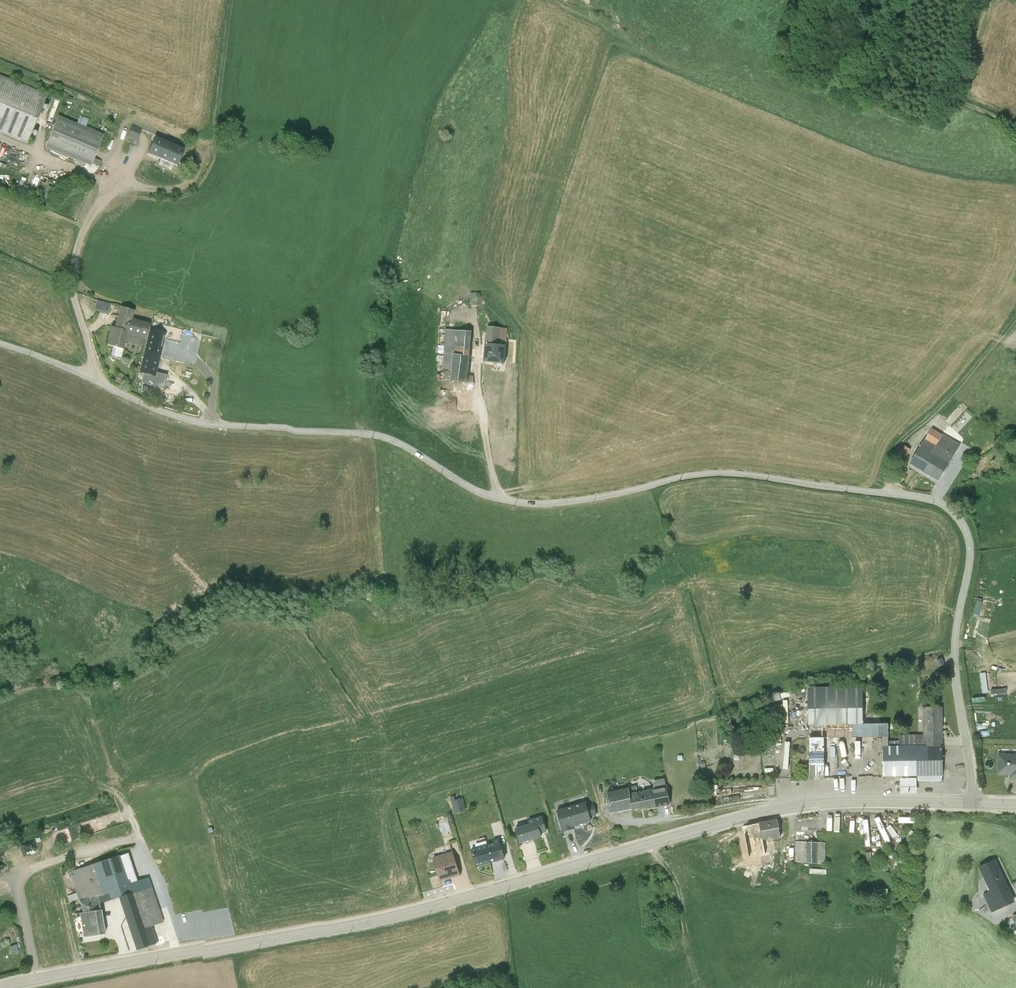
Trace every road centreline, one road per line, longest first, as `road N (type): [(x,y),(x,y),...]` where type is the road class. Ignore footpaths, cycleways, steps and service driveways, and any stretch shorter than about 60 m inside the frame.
road 1 (unclassified): [(977,803),(955,649),(972,543),(949,499),(742,465),(702,466),(569,495),(493,491),(378,428),(209,416),(0,335)]
road 2 (tertiary): [(4,987),(360,922),(794,805),(977,803)]
road 3 (track): [(118,177),(159,184),(200,175),(218,143),(236,0)]
road 4 (track): [(886,486),(892,445),(1015,312)]
road 5 (track): [(1015,116),(889,51),(853,0)]
road 6 (track): [(118,177),(0,131)]

